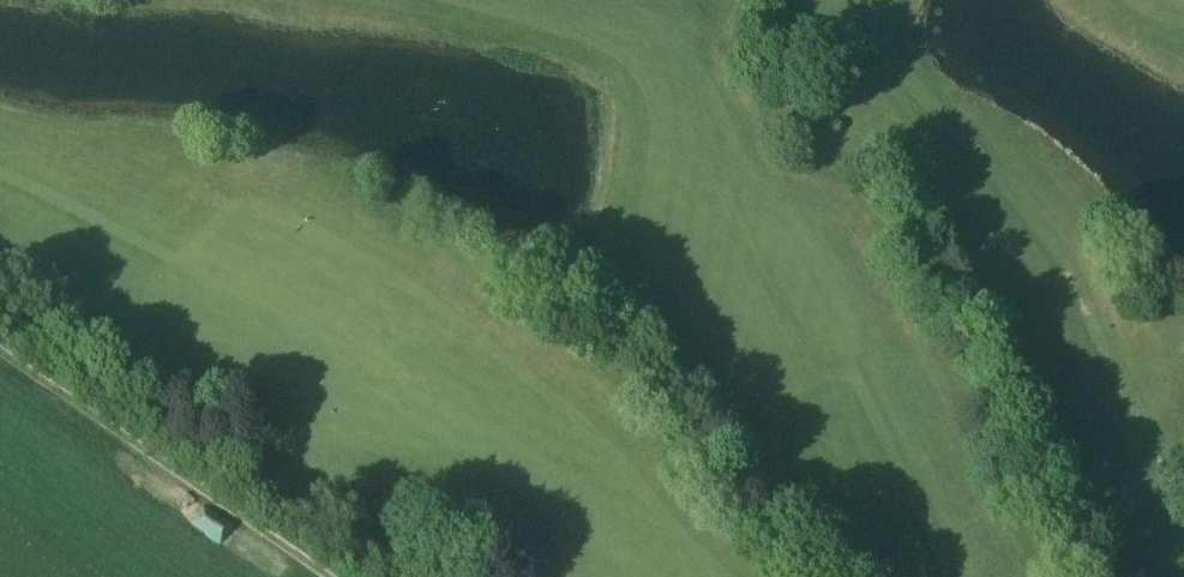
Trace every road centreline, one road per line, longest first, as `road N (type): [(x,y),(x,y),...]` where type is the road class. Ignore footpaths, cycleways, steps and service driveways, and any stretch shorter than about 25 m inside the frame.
road 1 (track): [(320,576),(0,355)]

